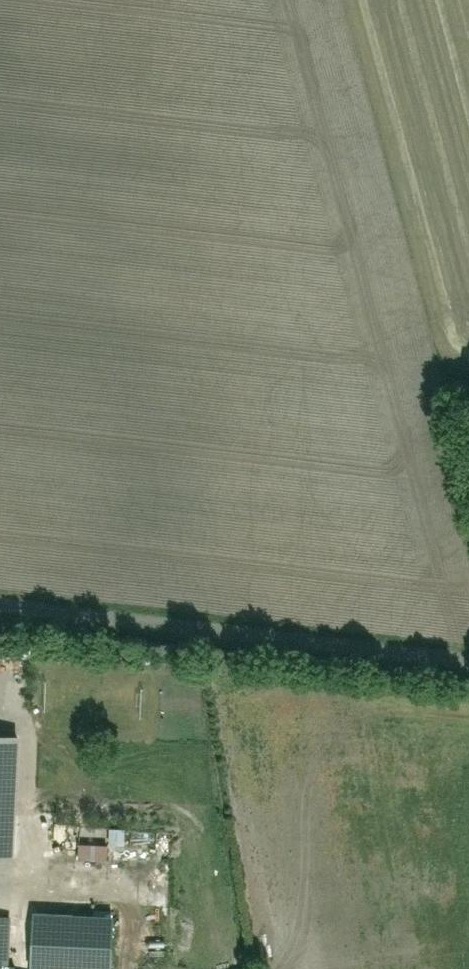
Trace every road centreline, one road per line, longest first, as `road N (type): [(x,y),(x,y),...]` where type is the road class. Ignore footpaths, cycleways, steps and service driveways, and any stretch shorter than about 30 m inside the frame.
road 1 (residential): [(0,606),(468,663)]

